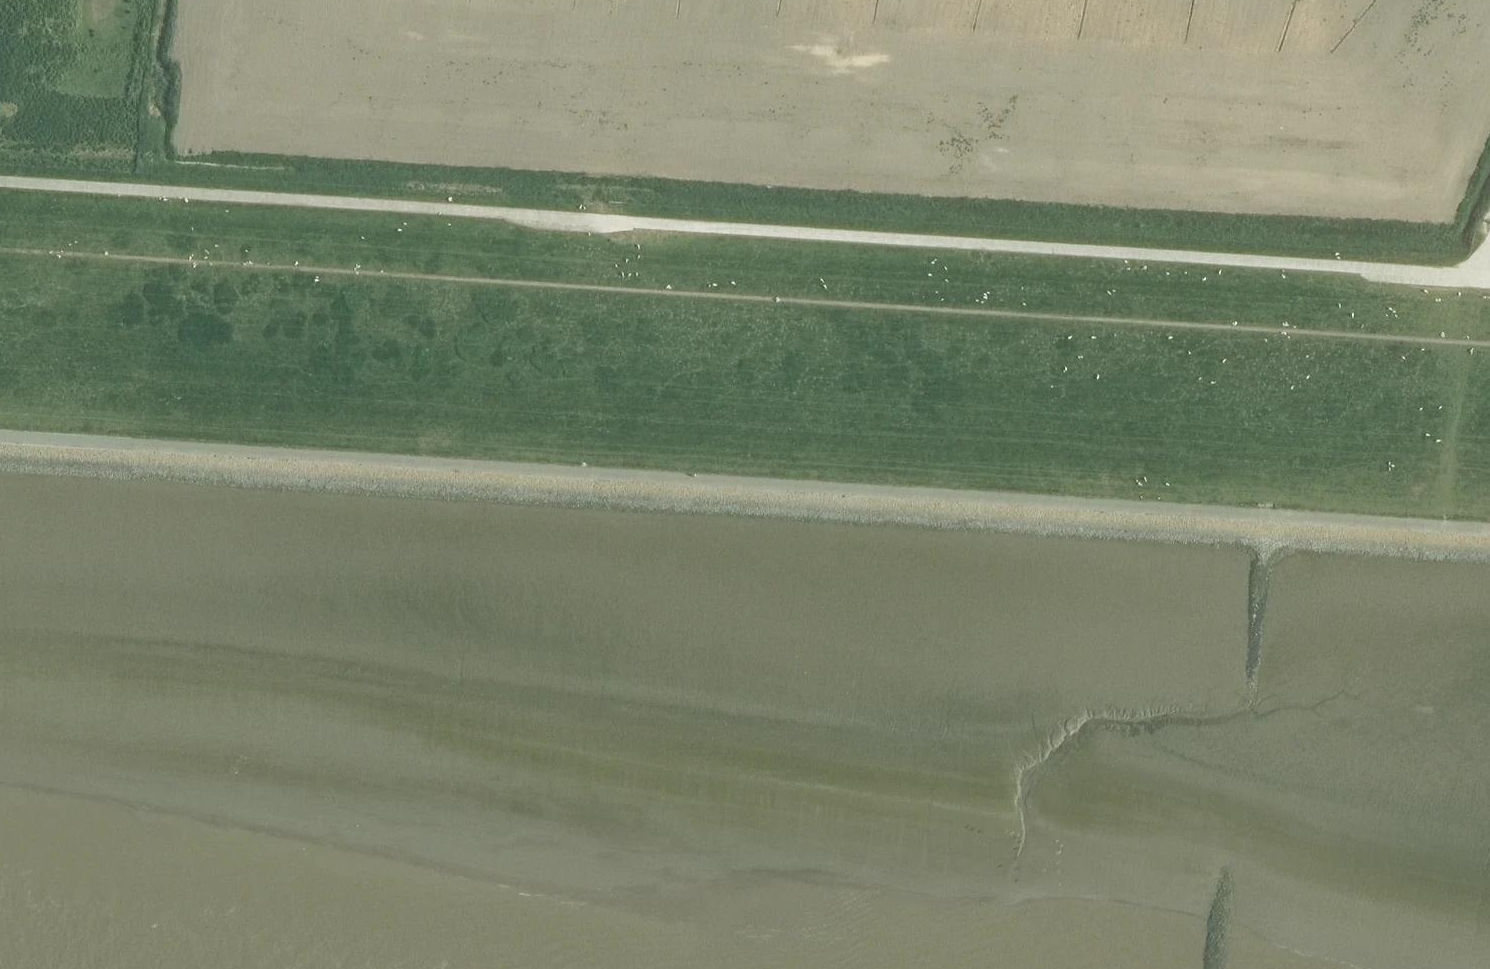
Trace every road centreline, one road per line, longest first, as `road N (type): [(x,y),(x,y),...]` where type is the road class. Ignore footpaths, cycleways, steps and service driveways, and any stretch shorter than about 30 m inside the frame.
road 1 (track): [(0,183),(1489,277)]
road 2 (track): [(0,438),(1489,531)]

